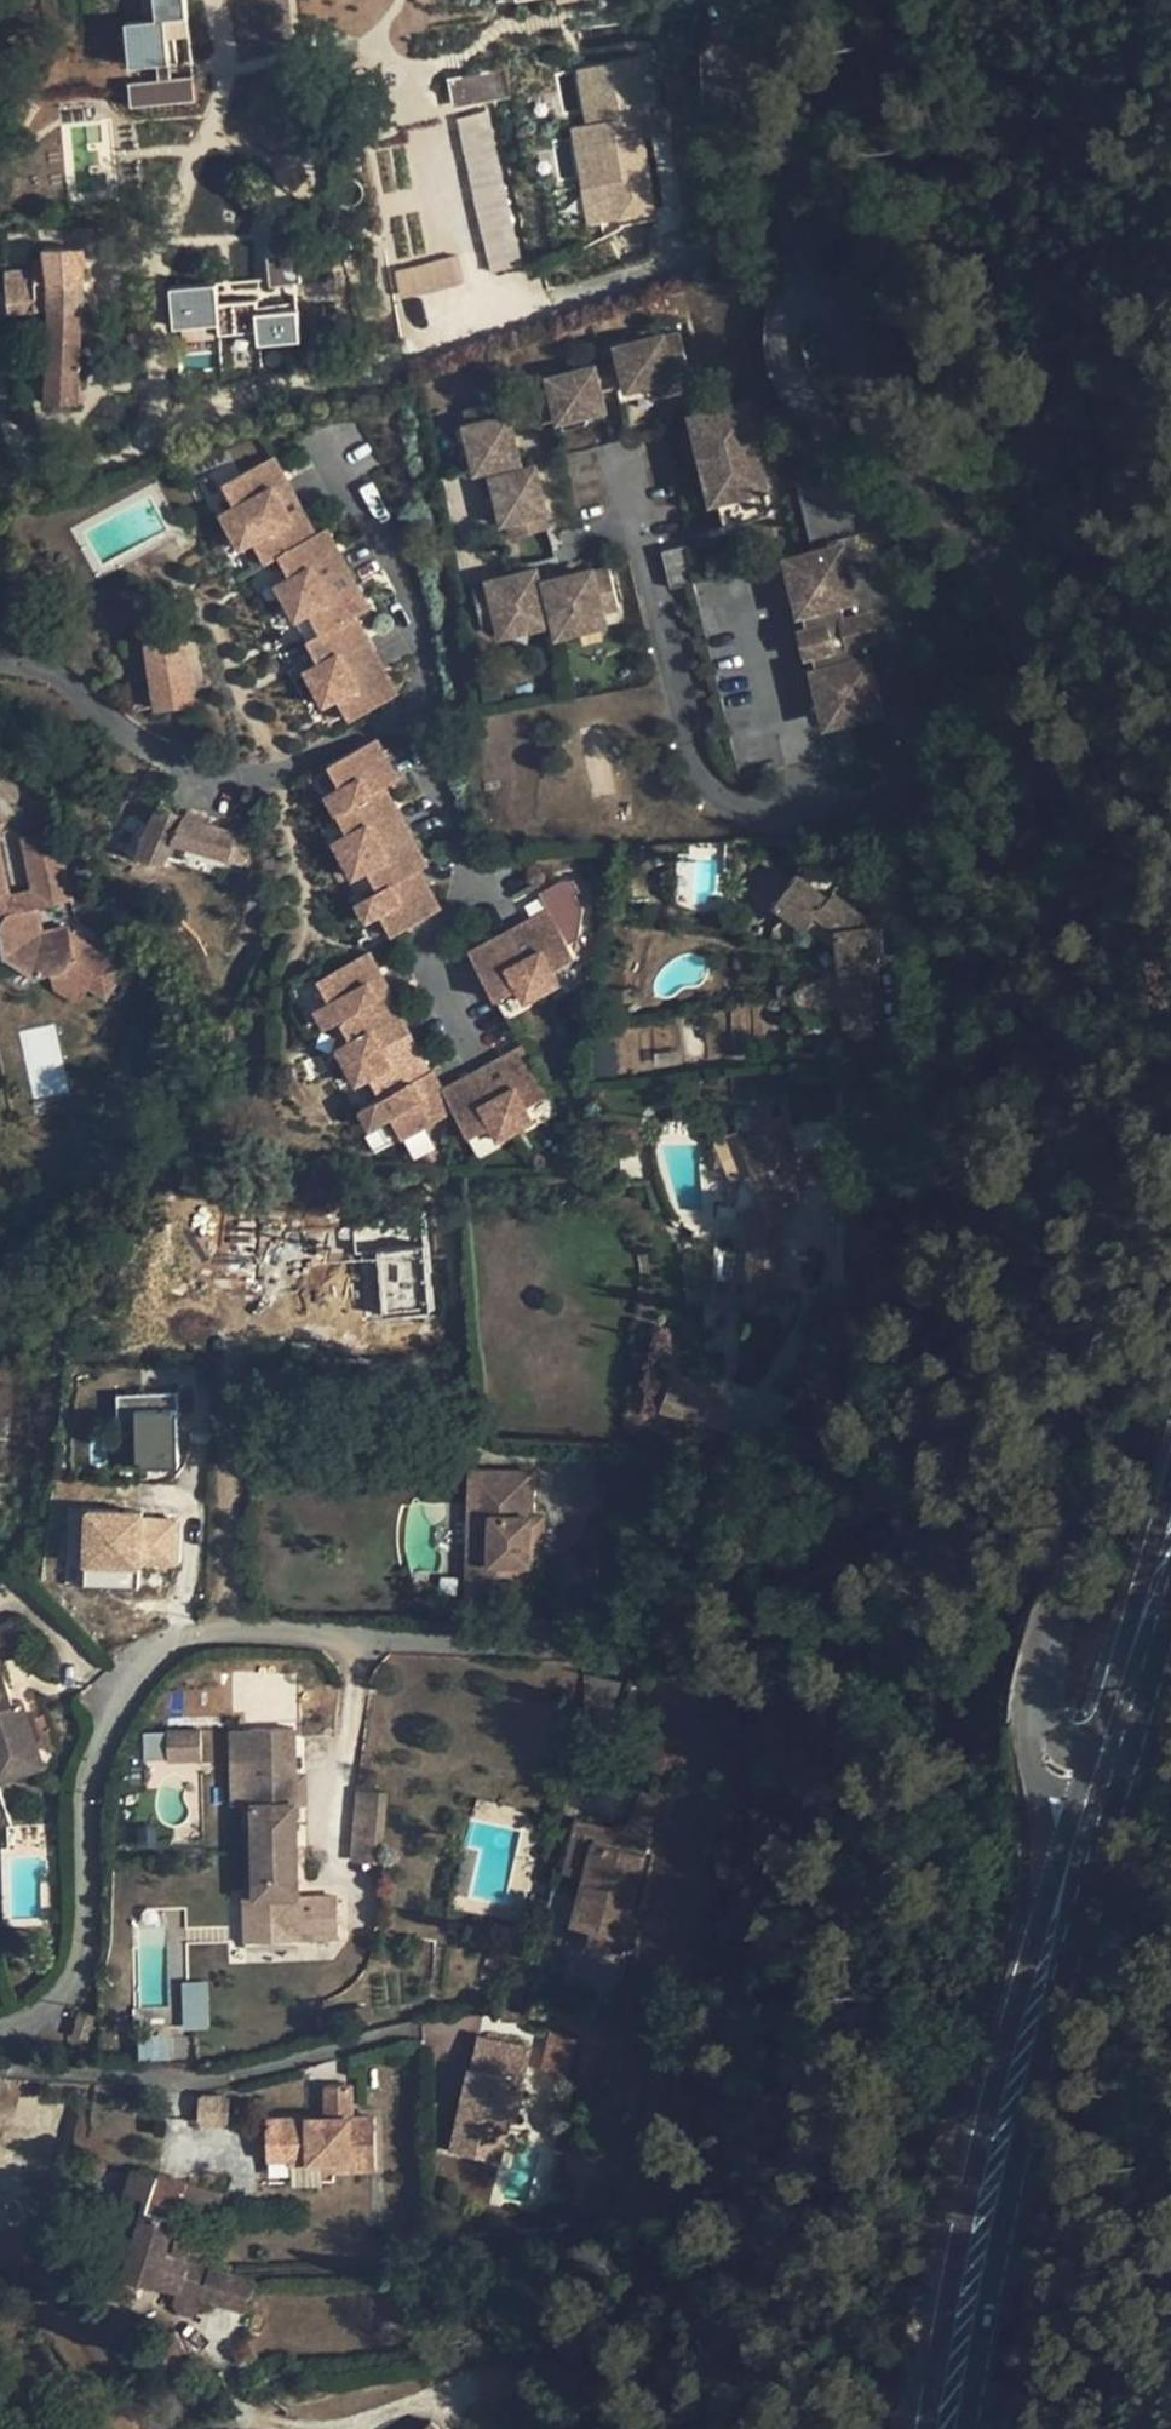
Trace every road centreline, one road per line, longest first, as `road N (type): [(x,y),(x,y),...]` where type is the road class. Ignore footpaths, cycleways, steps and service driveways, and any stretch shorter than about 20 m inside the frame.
road 1 (residential): [(732,0),(790,202),(852,361),(1025,892),(1089,1514),(1037,1702)]
road 2 (residential): [(0,2030),(51,2008),(83,1979),(93,1927),(94,1768),(143,1667),(182,1633),(500,1647),(629,1671)]
road 3 (primary): [(1053,1872),(923,2428)]
road 4 (primary): [(966,2428),(1027,2118),(1075,1944)]
road 5 (residential): [(394,2032),(202,2085),(129,2075),(0,2075)]
road 6 (primary): [(1170,1463),(1088,1759)]
road 7 (primary): [(1075,1944),(1165,1657)]
road 8 (residential): [(1075,1944),(1071,1900),(1099,1805),(1097,1772)]
road 9 (residential): [(1097,1772),(1123,1705),(1165,1657)]

